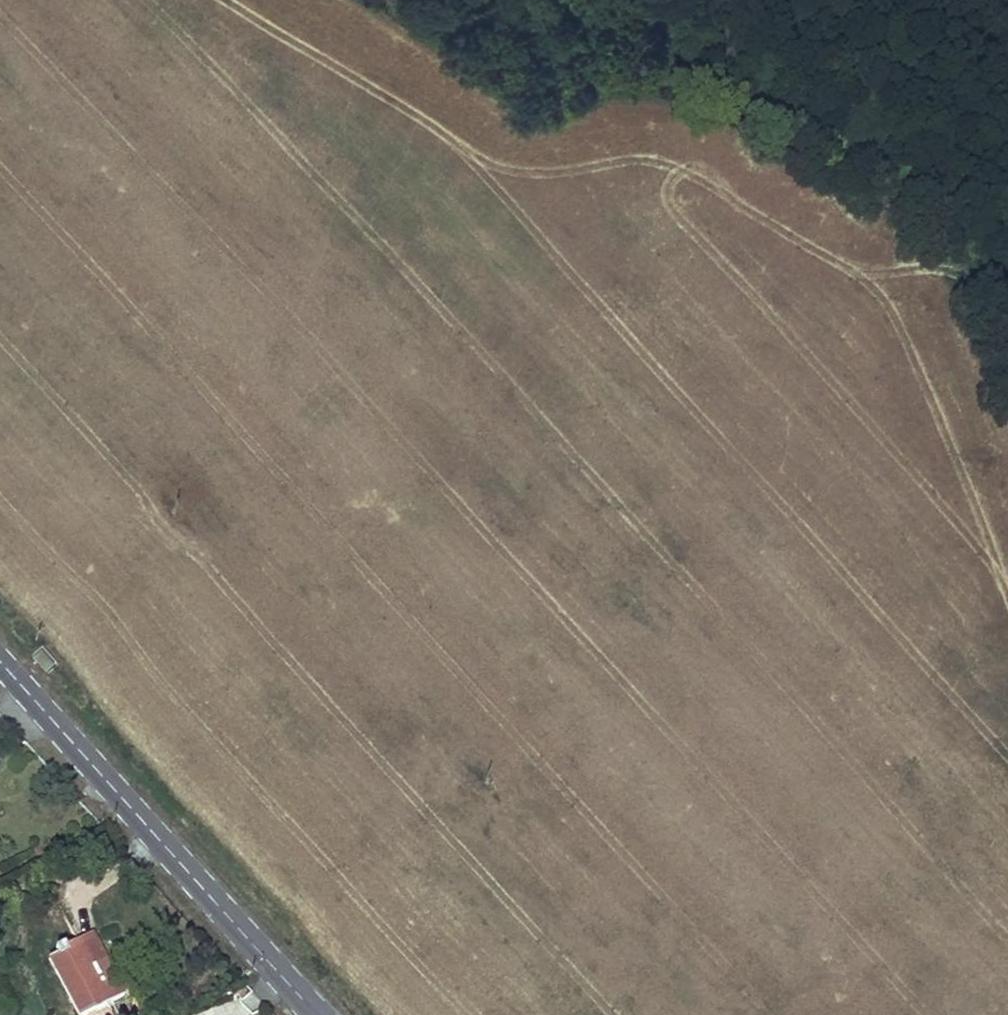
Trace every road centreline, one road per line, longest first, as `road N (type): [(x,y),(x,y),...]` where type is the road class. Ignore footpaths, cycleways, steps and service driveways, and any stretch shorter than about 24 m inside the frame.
road 1 (tertiary): [(0,661),(320,1014)]

